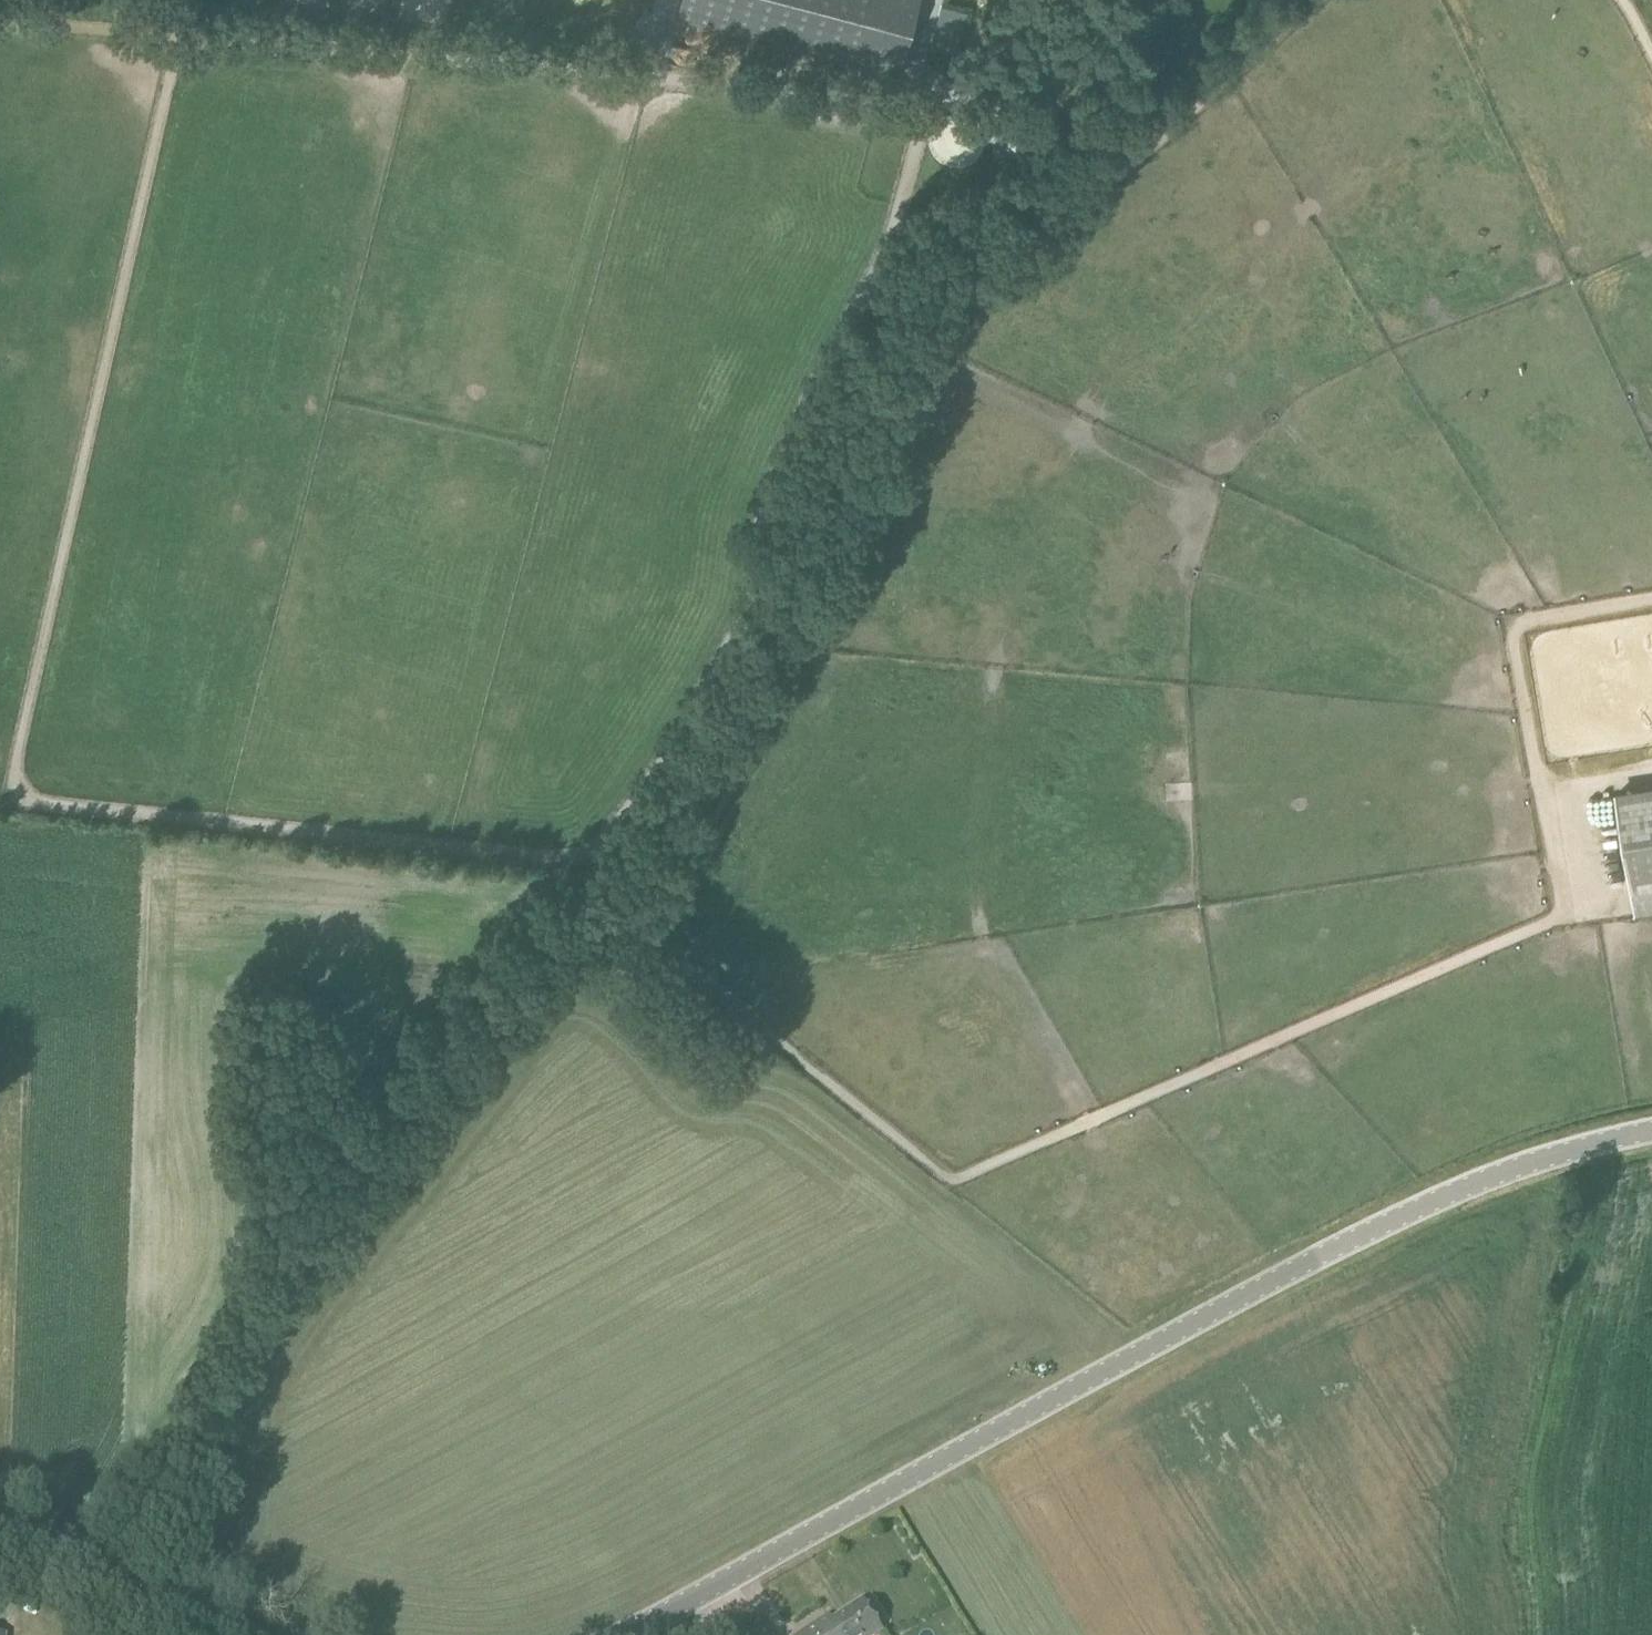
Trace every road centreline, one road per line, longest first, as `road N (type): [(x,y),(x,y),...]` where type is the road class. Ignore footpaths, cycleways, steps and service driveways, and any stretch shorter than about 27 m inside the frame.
road 1 (unclassified): [(626,1634),(1385,1228),(1499,1175),(1651,1131)]
road 2 (unclassified): [(0,1545),(59,1562),(233,1634)]

